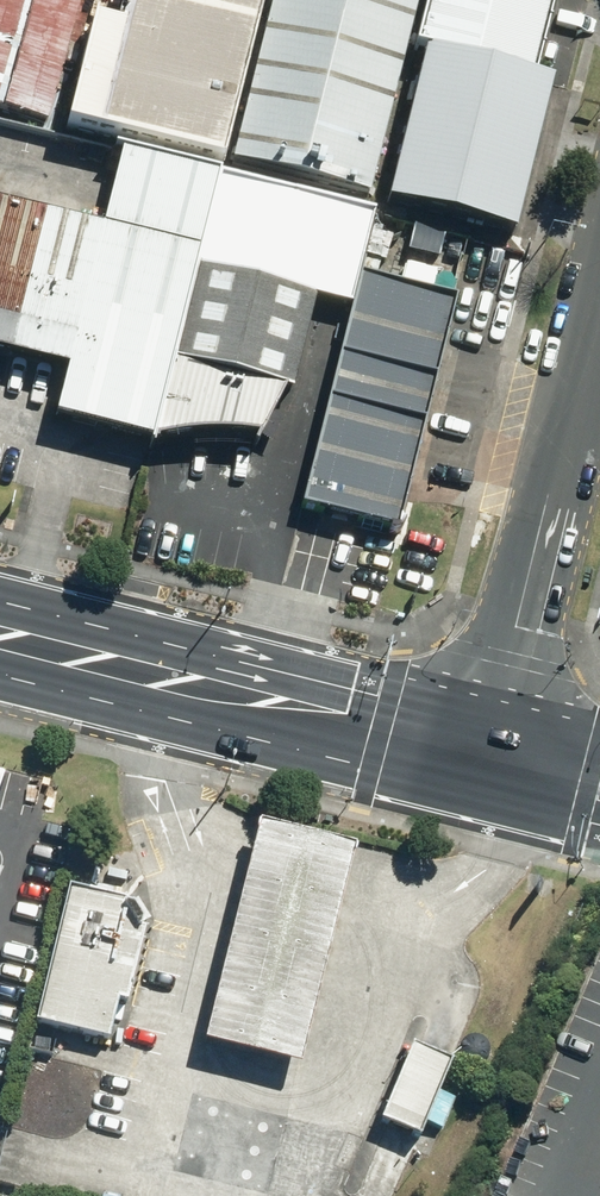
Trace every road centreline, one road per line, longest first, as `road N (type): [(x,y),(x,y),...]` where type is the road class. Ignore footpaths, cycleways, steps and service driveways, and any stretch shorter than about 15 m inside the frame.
road 1 (primary): [(486,757),(0,640)]
road 2 (residential): [(599,283),(486,757)]

